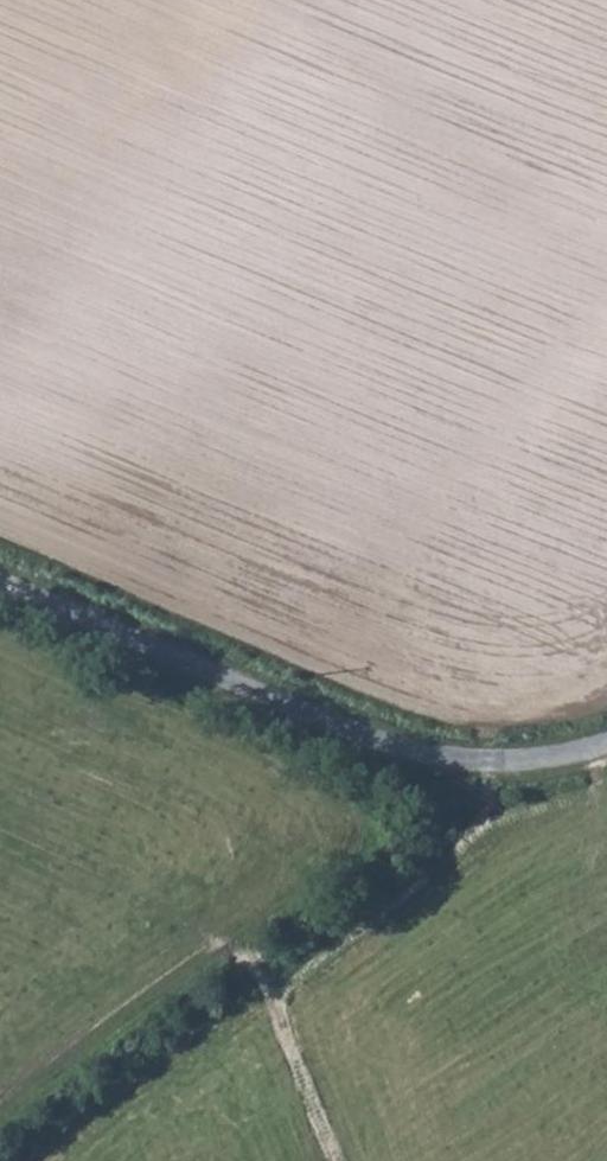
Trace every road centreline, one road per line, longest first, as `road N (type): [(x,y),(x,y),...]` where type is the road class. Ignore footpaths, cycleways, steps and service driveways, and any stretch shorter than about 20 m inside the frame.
road 1 (unclassified): [(0,586),(420,755),(516,762),(606,744)]

